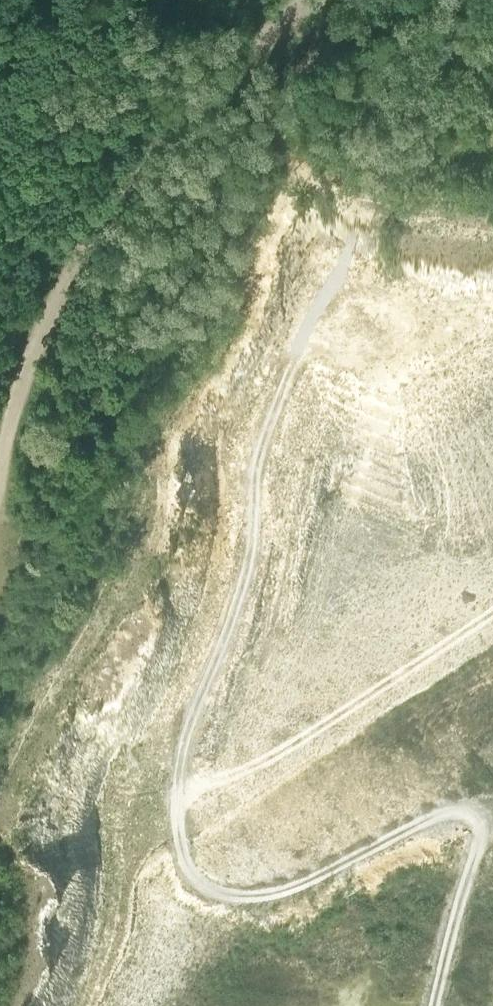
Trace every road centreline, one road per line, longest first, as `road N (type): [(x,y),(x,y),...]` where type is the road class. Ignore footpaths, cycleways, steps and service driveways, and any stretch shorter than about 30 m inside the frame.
road 1 (track): [(479,801),(439,802),(399,815),(271,881),(205,879),(181,852),(176,745),(235,588),(262,436),(309,303),(346,243)]
road 2 (track): [(302,0),(162,133),(99,227),(54,299),(20,389),(0,480)]
road 3 (track): [(415,1005),(479,801)]

